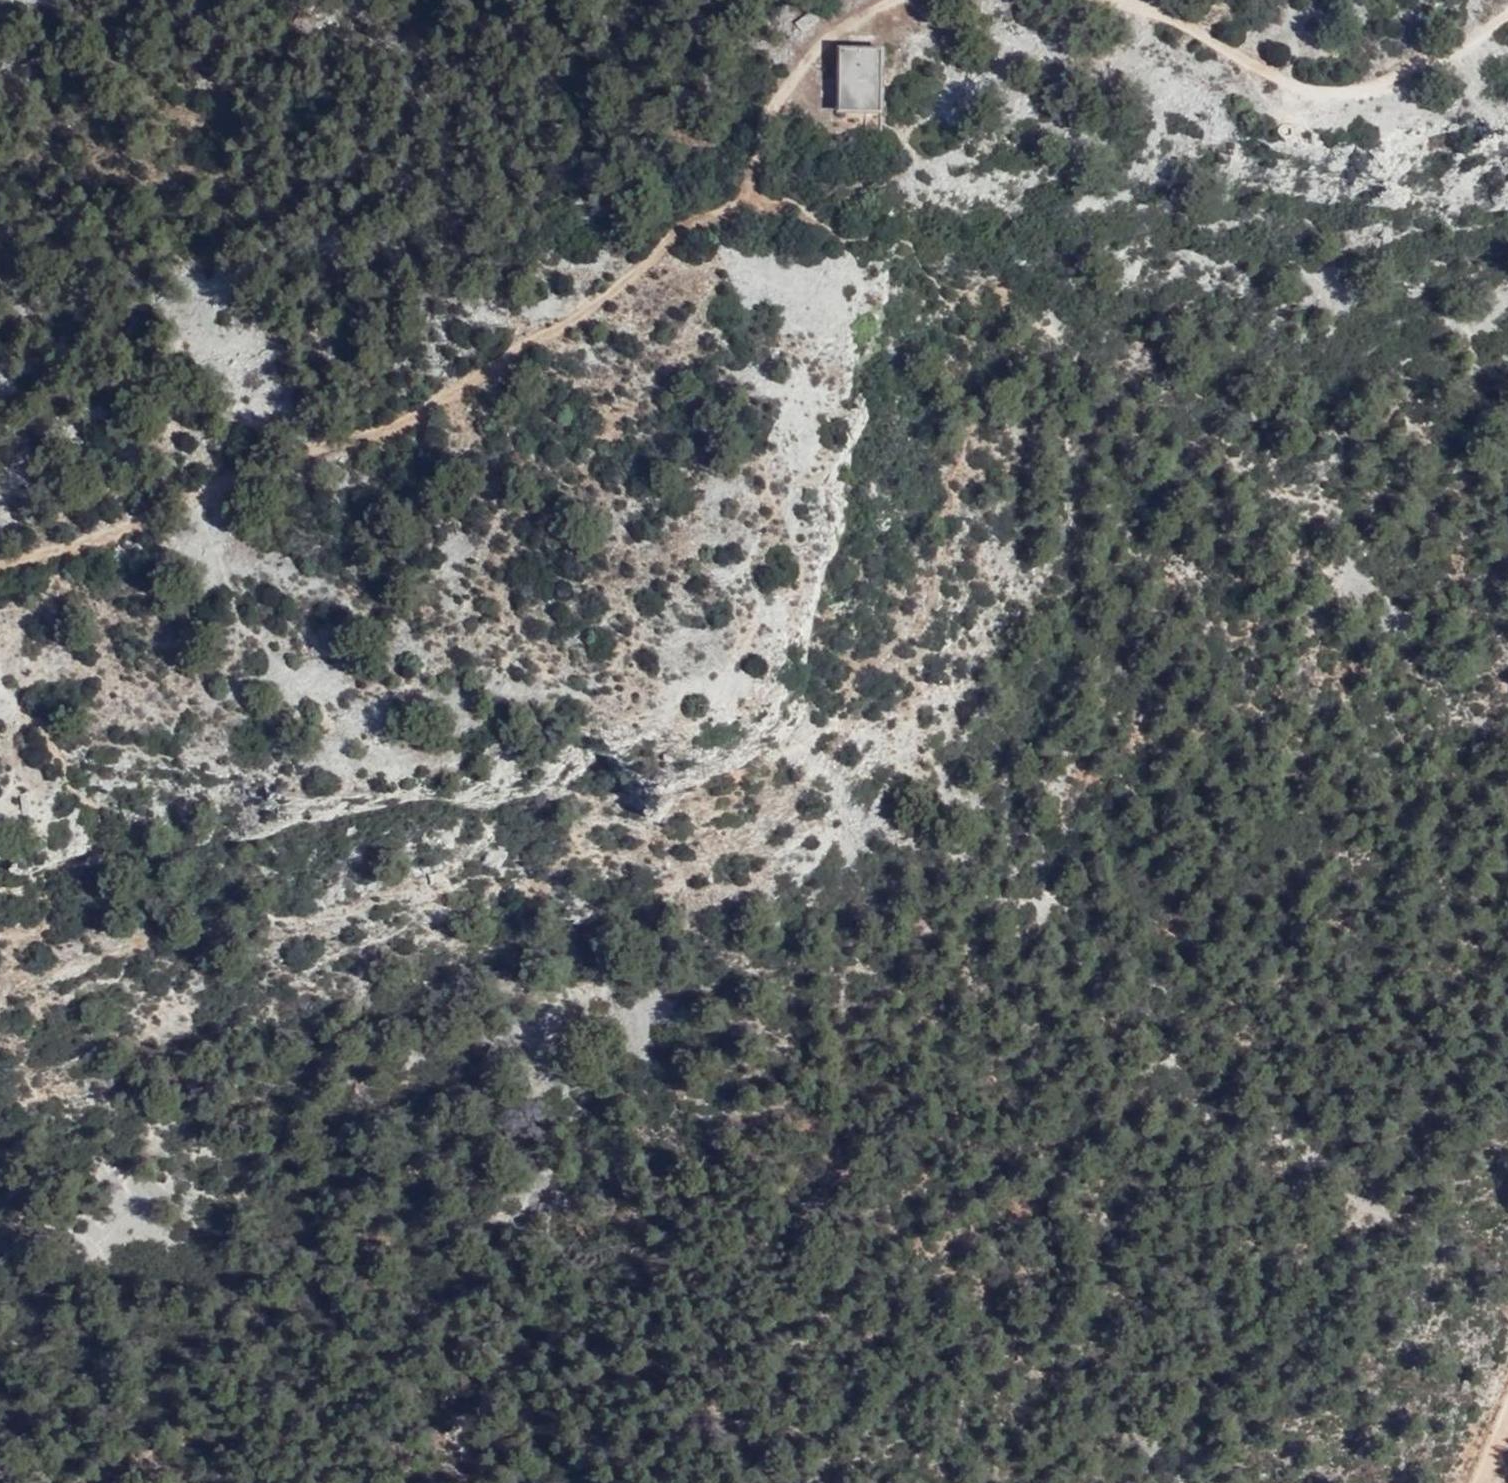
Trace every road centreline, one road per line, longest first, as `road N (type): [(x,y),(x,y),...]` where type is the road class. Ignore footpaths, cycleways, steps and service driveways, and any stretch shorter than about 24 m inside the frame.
road 1 (track): [(1507,13),(1388,84),(1329,93),(1252,68),(1174,16),(1117,0)]
road 2 (track): [(893,0),(834,33),(802,69),(763,126),(748,192)]

